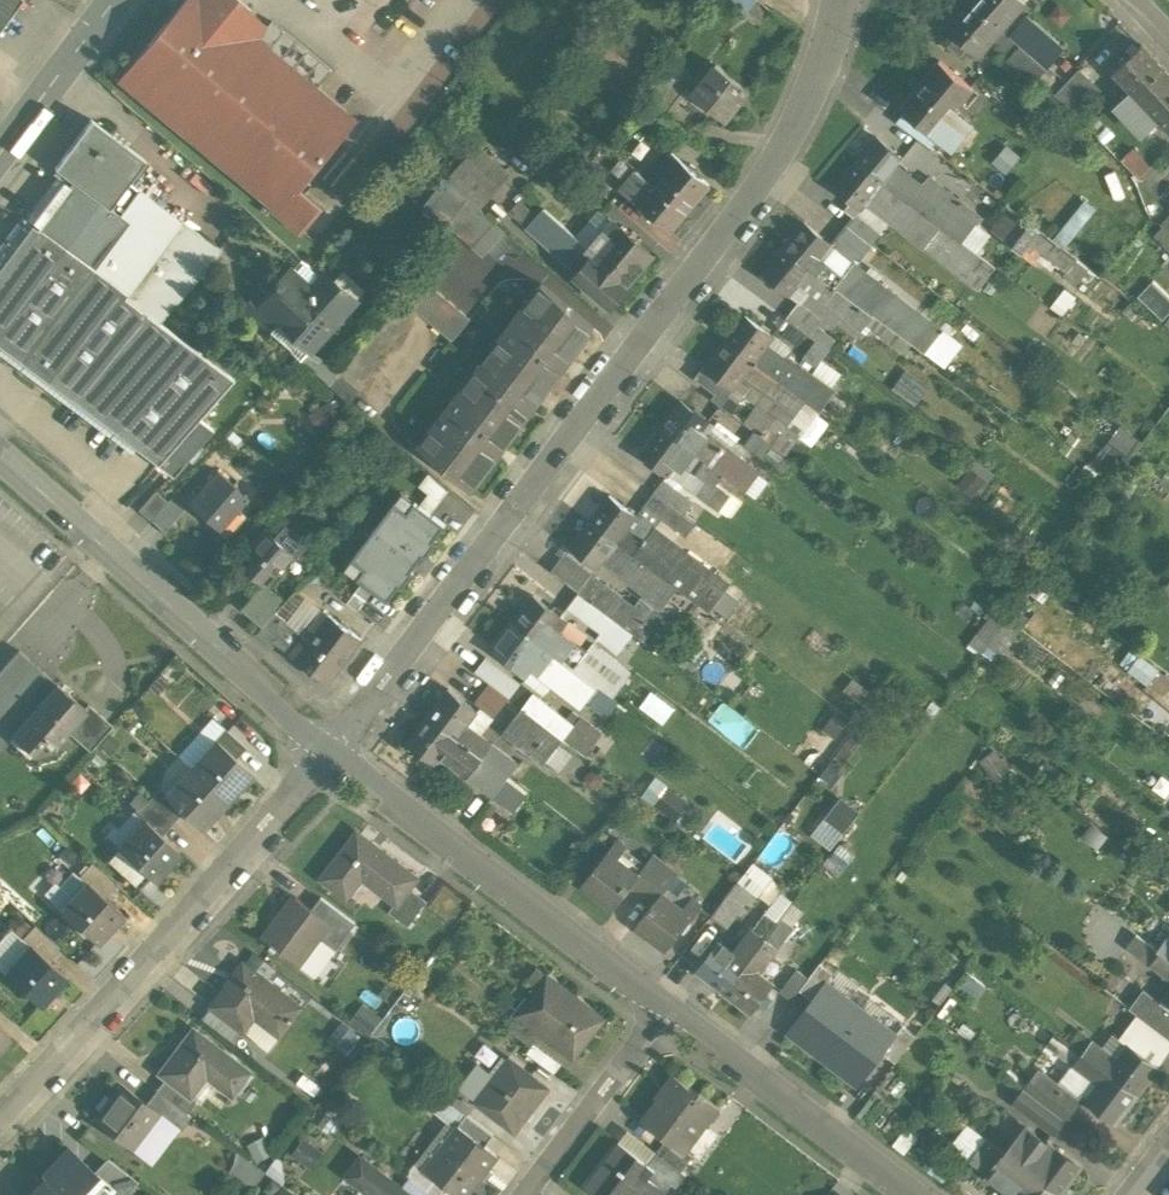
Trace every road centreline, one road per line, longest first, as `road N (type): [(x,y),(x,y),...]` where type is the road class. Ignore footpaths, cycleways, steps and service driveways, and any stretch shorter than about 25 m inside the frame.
road 1 (residential): [(844,0),(828,53),(700,263),(325,753)]
road 2 (residential): [(325,753),(0,1110)]
road 3 (residential): [(0,469),(325,753)]
road 4 (residential): [(325,753),(673,997)]
road 5 (residential): [(673,997),(917,1194)]
road 6 (residential): [(526,1194),(673,997)]
road 7 (unclassified): [(0,147),(116,0)]

